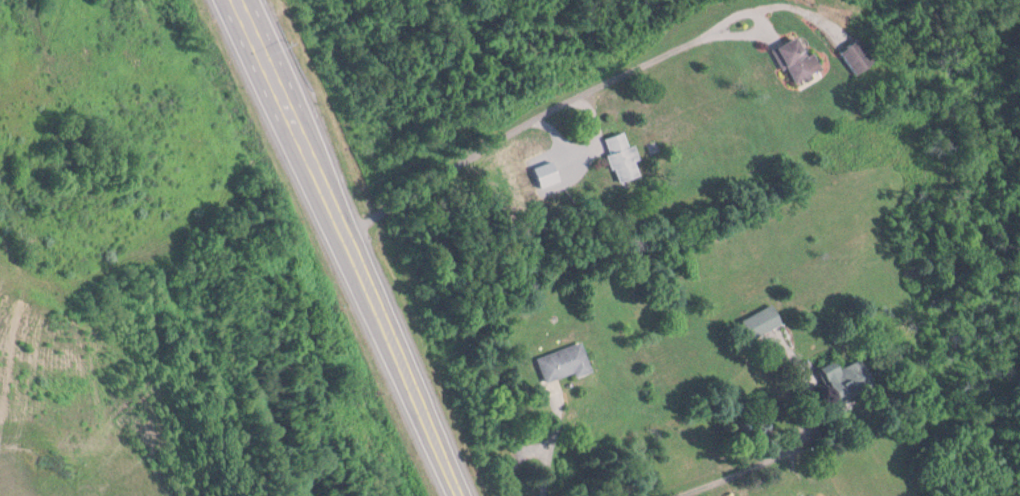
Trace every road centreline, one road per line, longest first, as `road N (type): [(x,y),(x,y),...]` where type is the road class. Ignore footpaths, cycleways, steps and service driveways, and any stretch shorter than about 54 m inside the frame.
road 1 (track): [(300,167),(92,261),(46,272),(0,221)]
road 2 (primary): [(335,241),(453,495)]
road 3 (primary): [(222,0),(335,241)]

